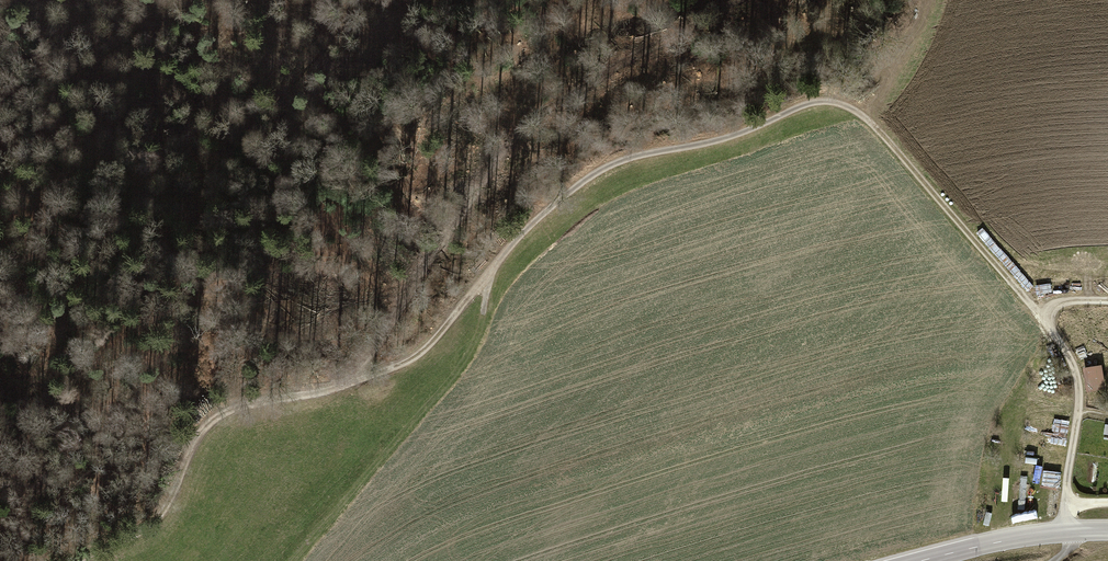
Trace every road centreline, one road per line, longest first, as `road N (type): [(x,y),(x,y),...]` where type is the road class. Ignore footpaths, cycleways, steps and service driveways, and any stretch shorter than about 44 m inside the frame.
road 1 (track): [(1063,532),(1079,400),(1067,352),(879,131),(853,109),(826,100),(722,139),(598,171),(525,231),(416,356),(322,392),(219,417),(198,437),(150,525),(76,560)]
road 2 (track): [(294,560),(439,399),(471,348),(489,273)]
road 3 (tertiary): [(1107,530),(1029,536),(919,560)]

